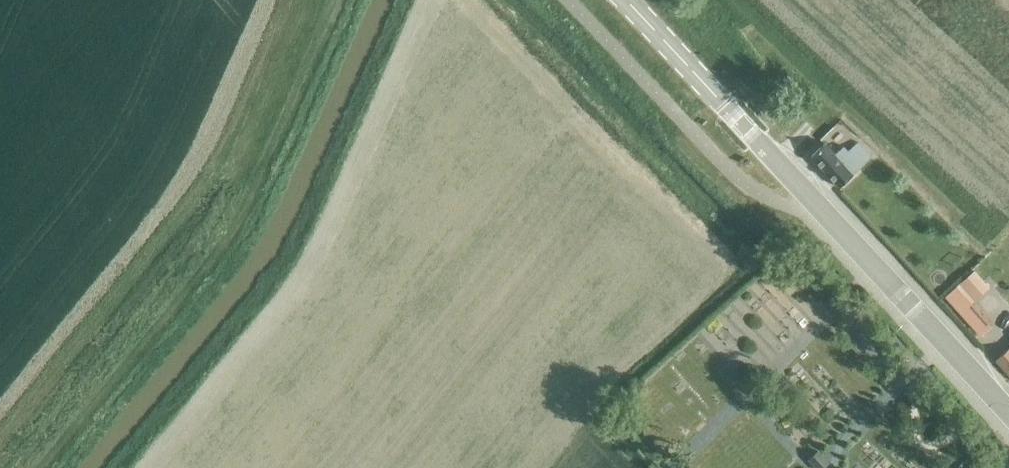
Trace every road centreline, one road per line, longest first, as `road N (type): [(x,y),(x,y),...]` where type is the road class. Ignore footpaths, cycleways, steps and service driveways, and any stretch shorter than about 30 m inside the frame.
road 1 (secondary): [(1008,413),(623,0)]

